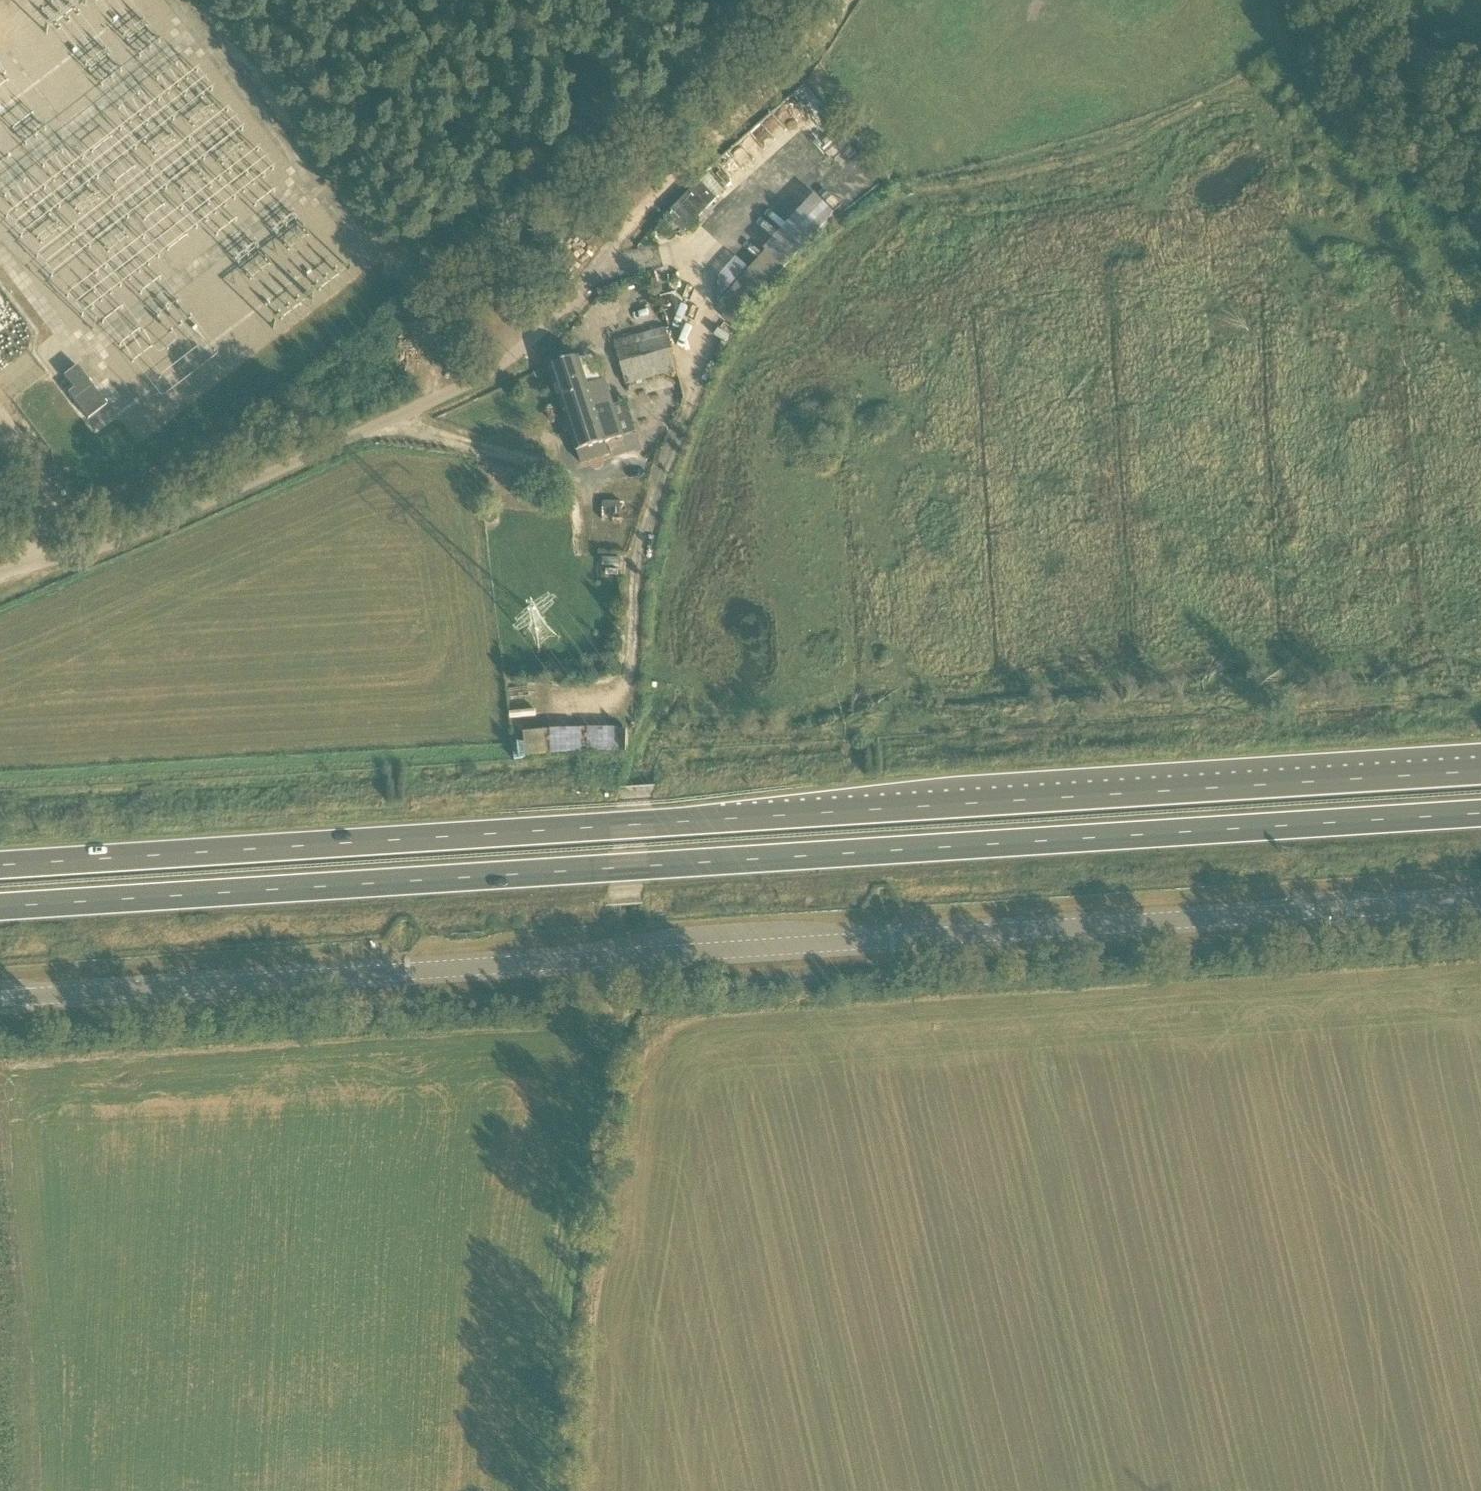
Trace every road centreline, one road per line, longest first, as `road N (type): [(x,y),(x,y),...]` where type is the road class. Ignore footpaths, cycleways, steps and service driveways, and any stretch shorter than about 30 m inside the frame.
road 1 (tertiary): [(0,1001),(1480,902)]
road 2 (trunk): [(1480,771),(0,867)]
road 3 (trunk): [(0,907),(1480,814)]
road 4 (unclassified): [(0,575),(139,533),(442,390),(523,343),(592,270)]
road 5 (track): [(840,0),(805,57),(651,198),(592,270)]

